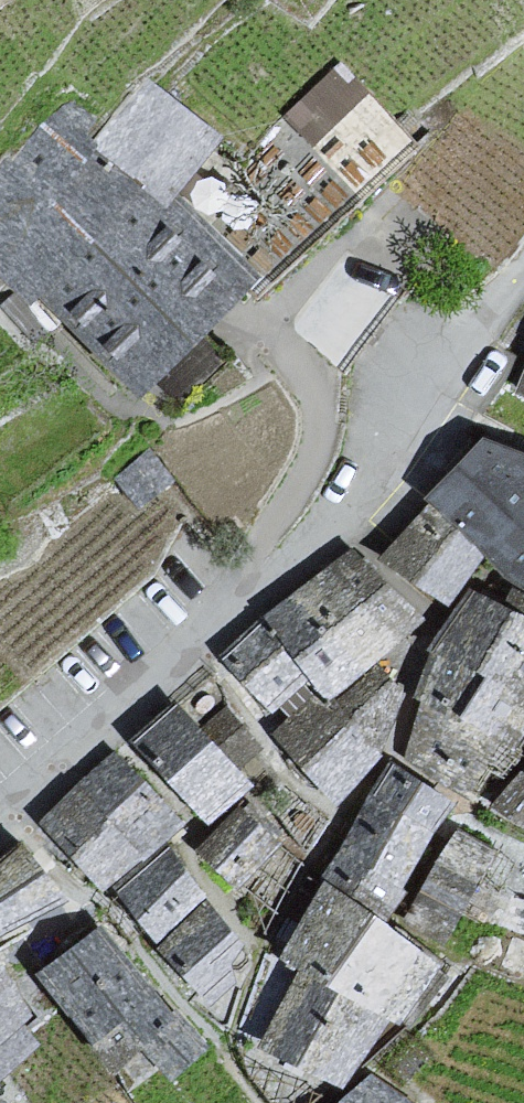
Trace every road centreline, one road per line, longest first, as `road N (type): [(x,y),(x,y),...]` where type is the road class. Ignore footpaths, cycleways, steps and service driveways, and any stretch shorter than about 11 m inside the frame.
road 1 (unclassified): [(523,269),(341,524),(0,820)]

